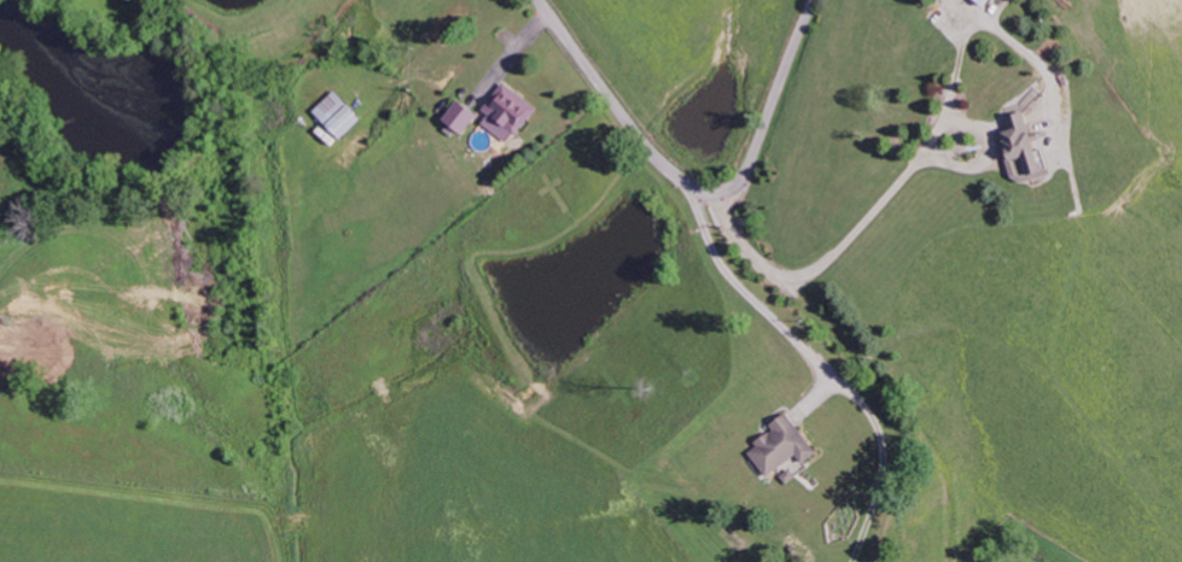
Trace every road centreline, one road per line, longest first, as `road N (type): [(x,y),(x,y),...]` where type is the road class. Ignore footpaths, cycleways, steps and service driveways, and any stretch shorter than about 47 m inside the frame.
road 1 (residential): [(816,0),(753,160),(727,186),(685,177),(659,159),(538,0)]

